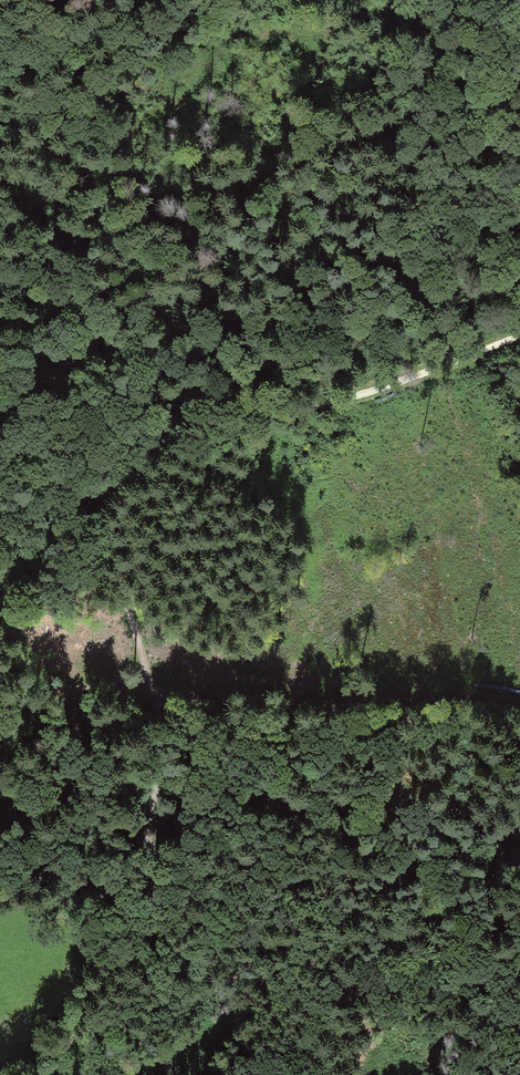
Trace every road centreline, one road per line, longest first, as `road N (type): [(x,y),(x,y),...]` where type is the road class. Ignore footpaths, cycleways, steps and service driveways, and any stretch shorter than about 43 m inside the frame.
road 1 (track): [(519,331),(433,368),(301,408),(0,372)]
road 2 (track): [(157,690),(146,869),(168,1074)]
road 3 (track): [(519,708),(157,690)]
road 4 (track): [(0,422),(92,499),(157,690)]
road 5 (track): [(0,94),(155,0)]

